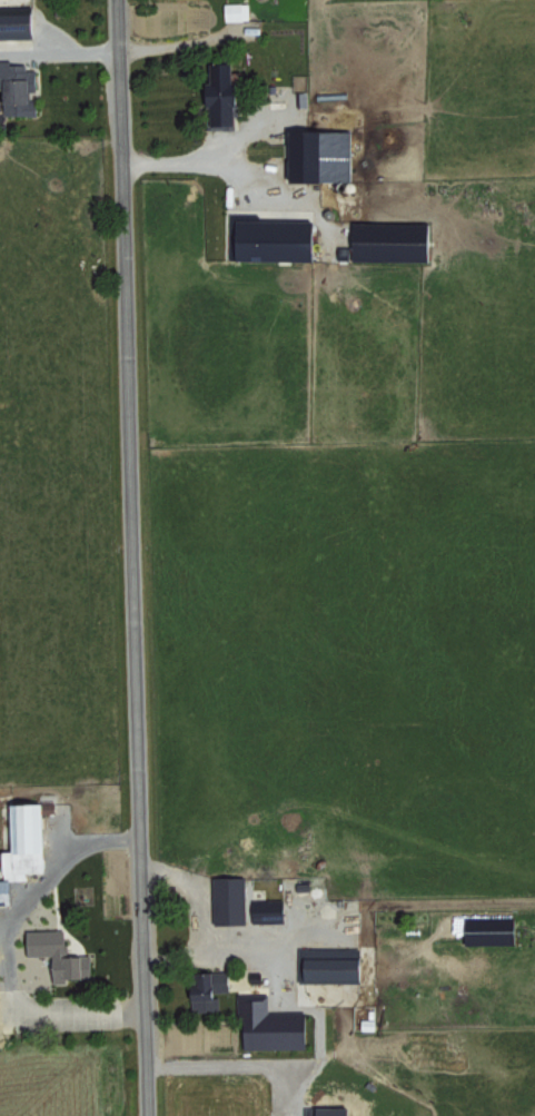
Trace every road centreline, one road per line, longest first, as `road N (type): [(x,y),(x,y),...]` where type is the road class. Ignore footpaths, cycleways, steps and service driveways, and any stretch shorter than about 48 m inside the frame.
road 1 (residential): [(123,0),(156,1115)]

